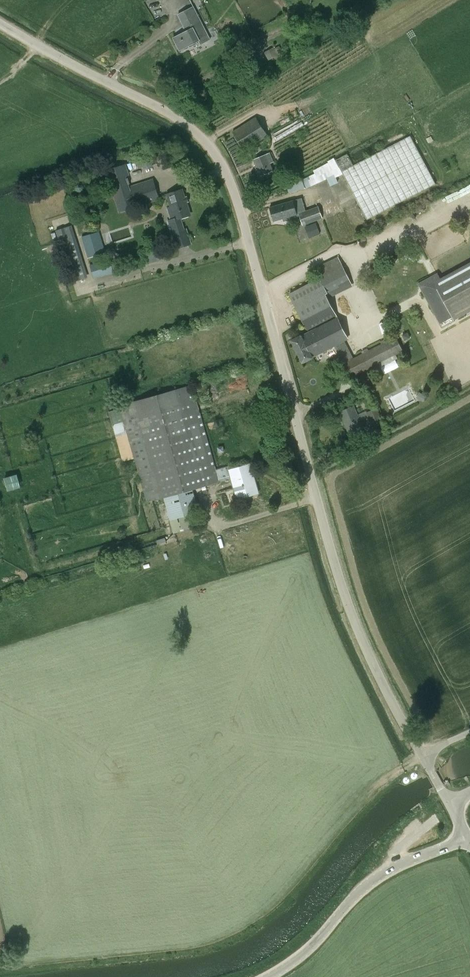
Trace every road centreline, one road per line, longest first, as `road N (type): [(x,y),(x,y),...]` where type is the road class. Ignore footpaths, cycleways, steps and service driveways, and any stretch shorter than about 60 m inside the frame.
road 1 (unclassified): [(423,756),(347,601),(224,169),(181,121),(0,23)]
road 2 (tertiary): [(272,976),(298,961),(368,886),(467,838)]

